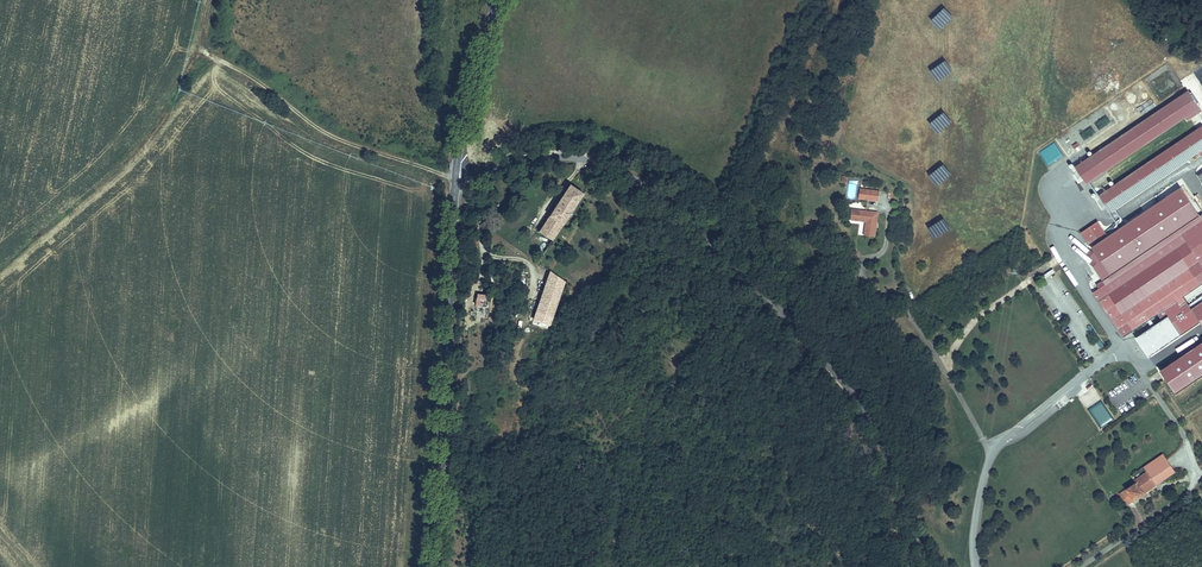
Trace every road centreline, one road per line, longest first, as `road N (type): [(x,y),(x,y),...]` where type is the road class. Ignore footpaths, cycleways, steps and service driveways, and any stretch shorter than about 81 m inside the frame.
road 1 (residential): [(931,566),(836,372),(713,230),(639,178),(589,160),(555,156),(455,177)]
road 2 (secondary): [(455,177),(436,566)]
road 3 (secondary): [(498,0),(455,177)]

